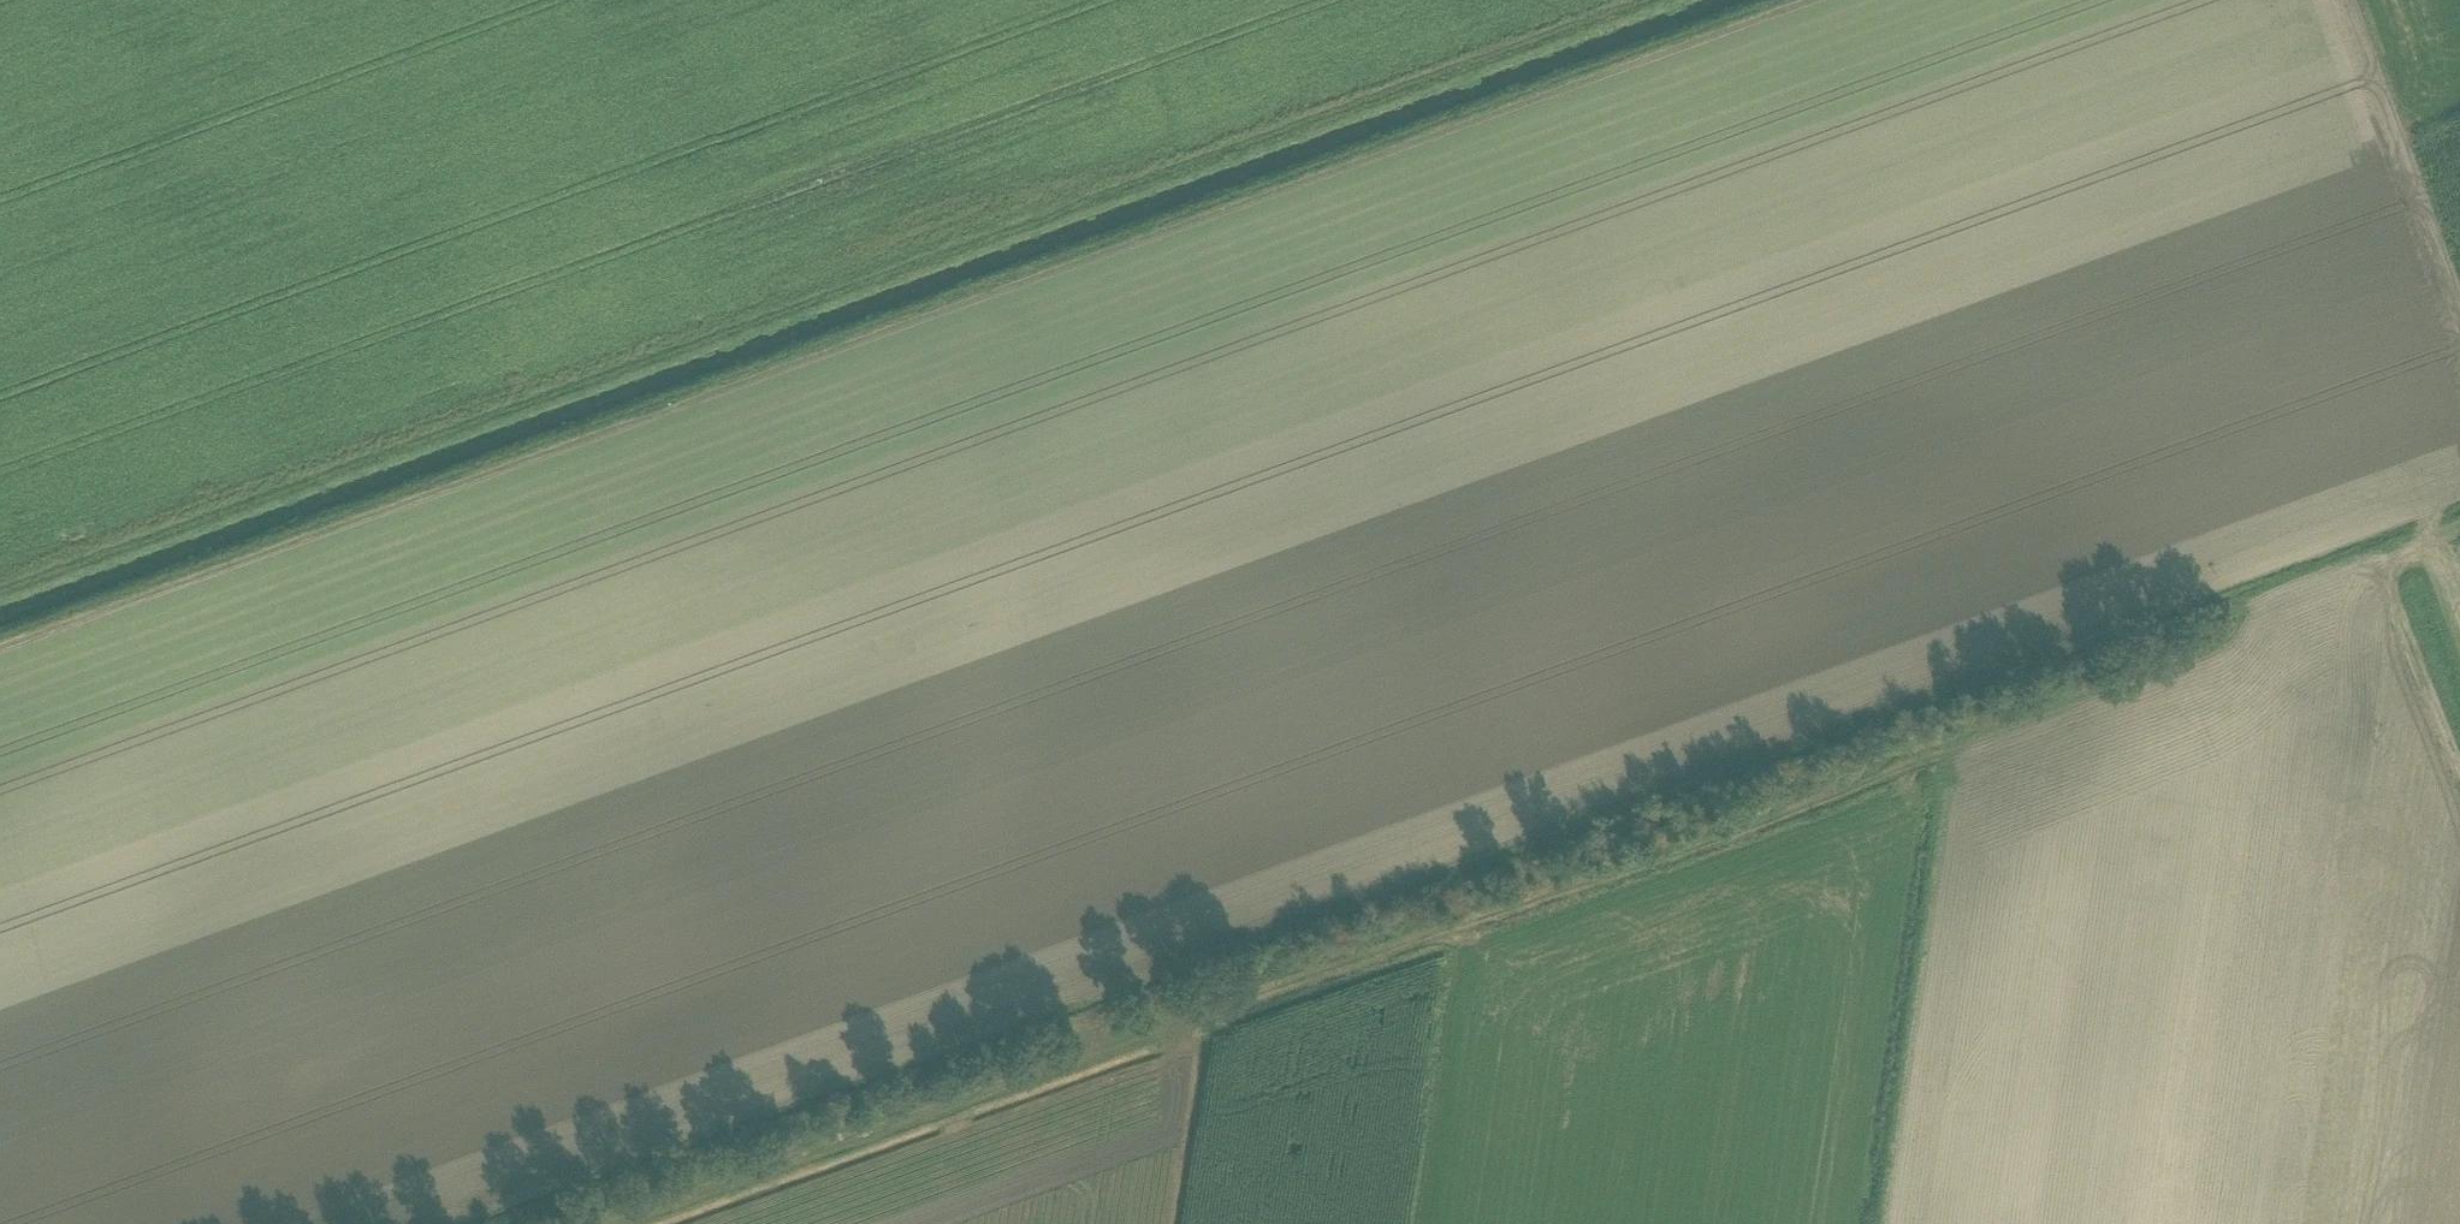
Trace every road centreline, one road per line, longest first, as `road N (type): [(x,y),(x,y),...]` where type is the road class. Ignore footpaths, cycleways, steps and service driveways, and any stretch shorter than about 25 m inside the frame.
road 1 (track): [(1902,778),(656,1223)]

